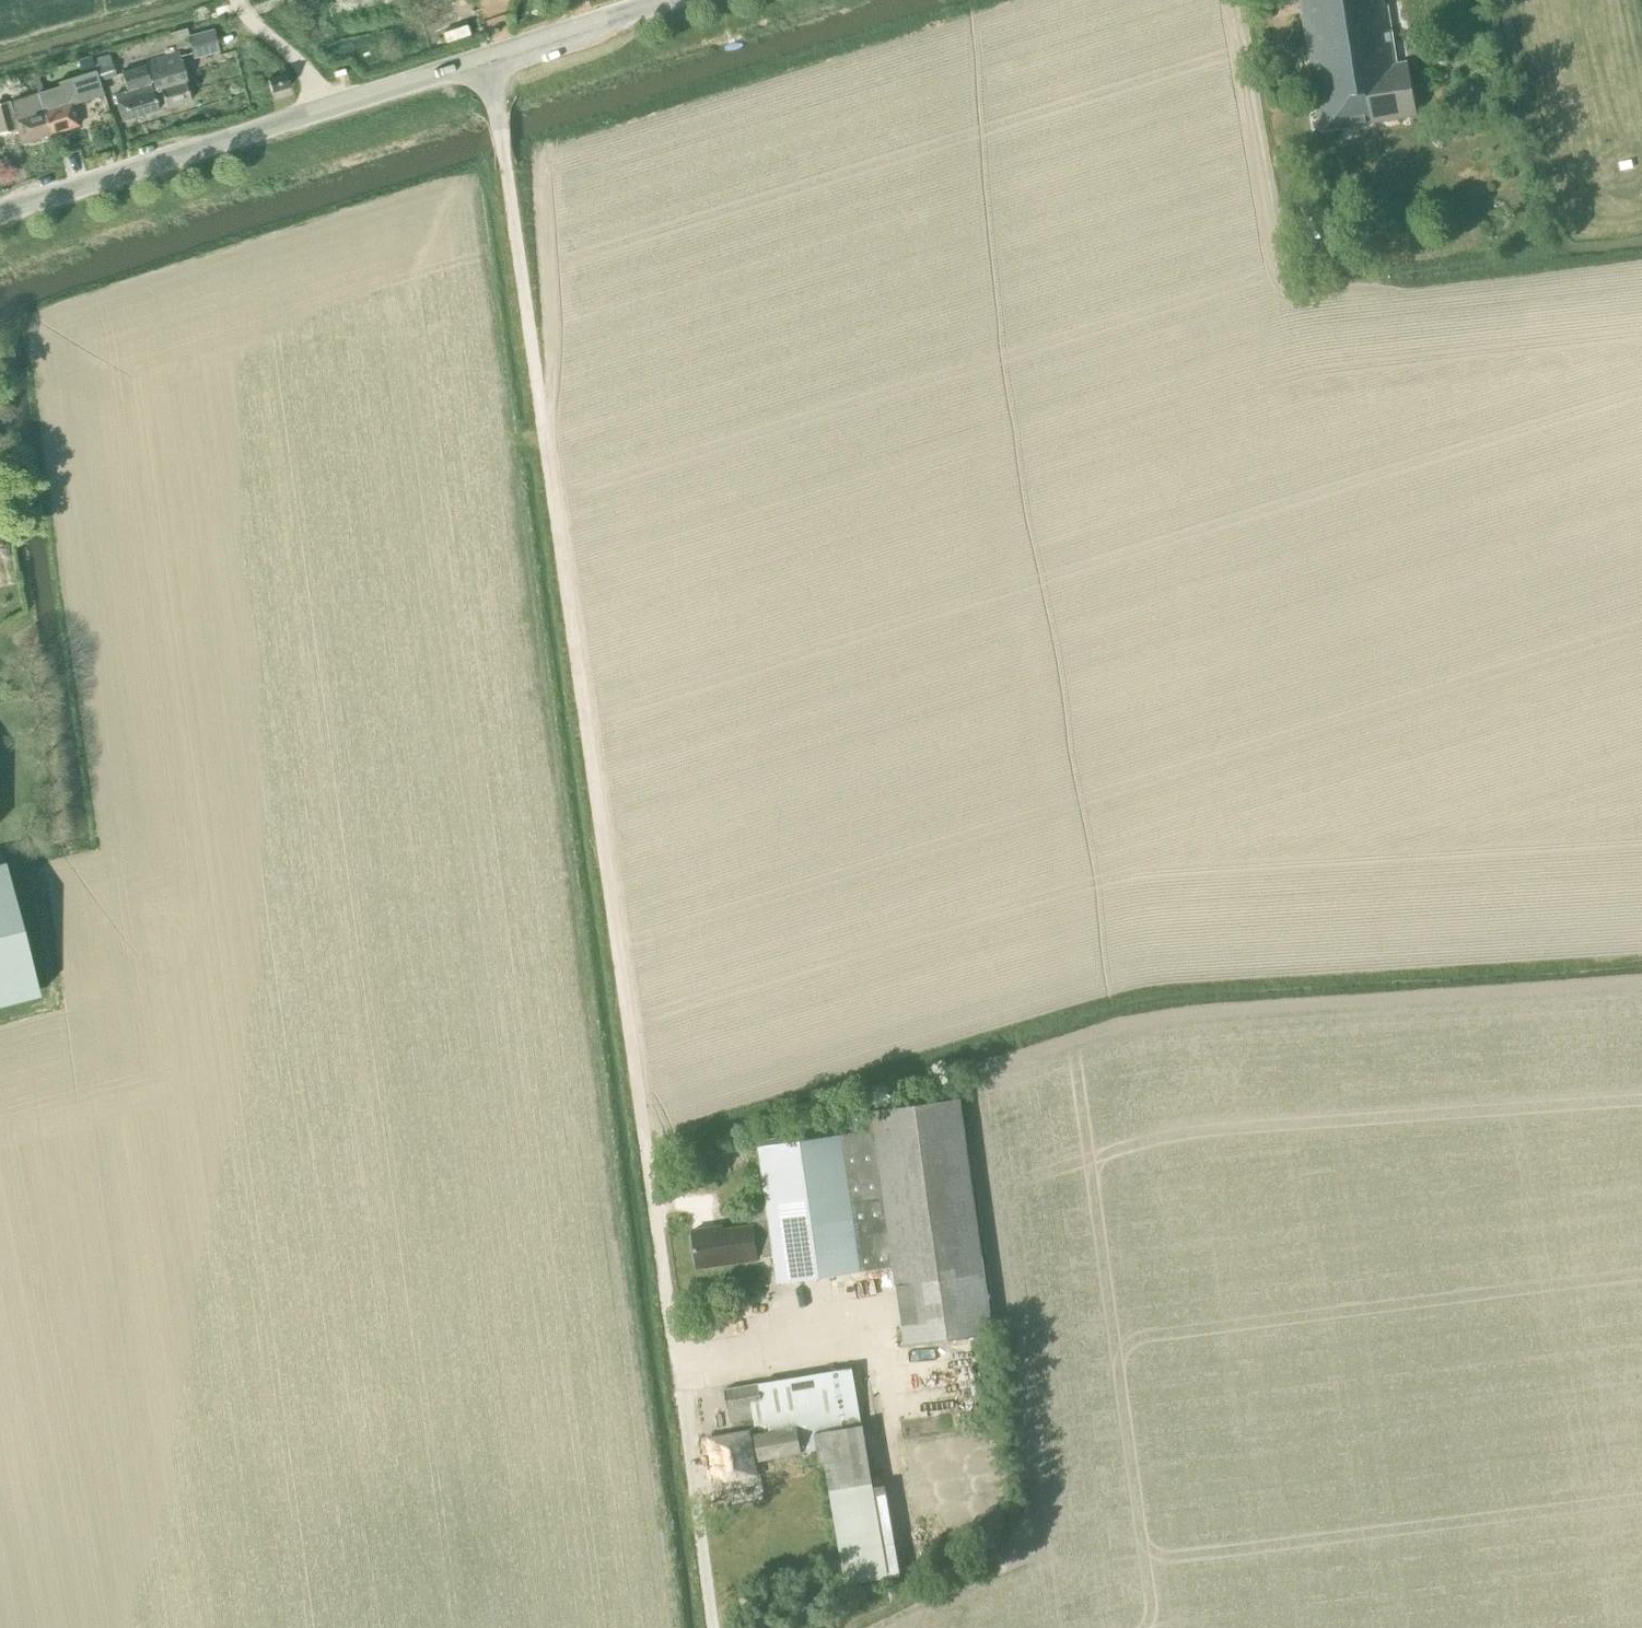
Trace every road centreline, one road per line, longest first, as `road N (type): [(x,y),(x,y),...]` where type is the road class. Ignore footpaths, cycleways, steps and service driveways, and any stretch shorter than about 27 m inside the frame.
road 1 (tertiary): [(0,212),(664,0)]

